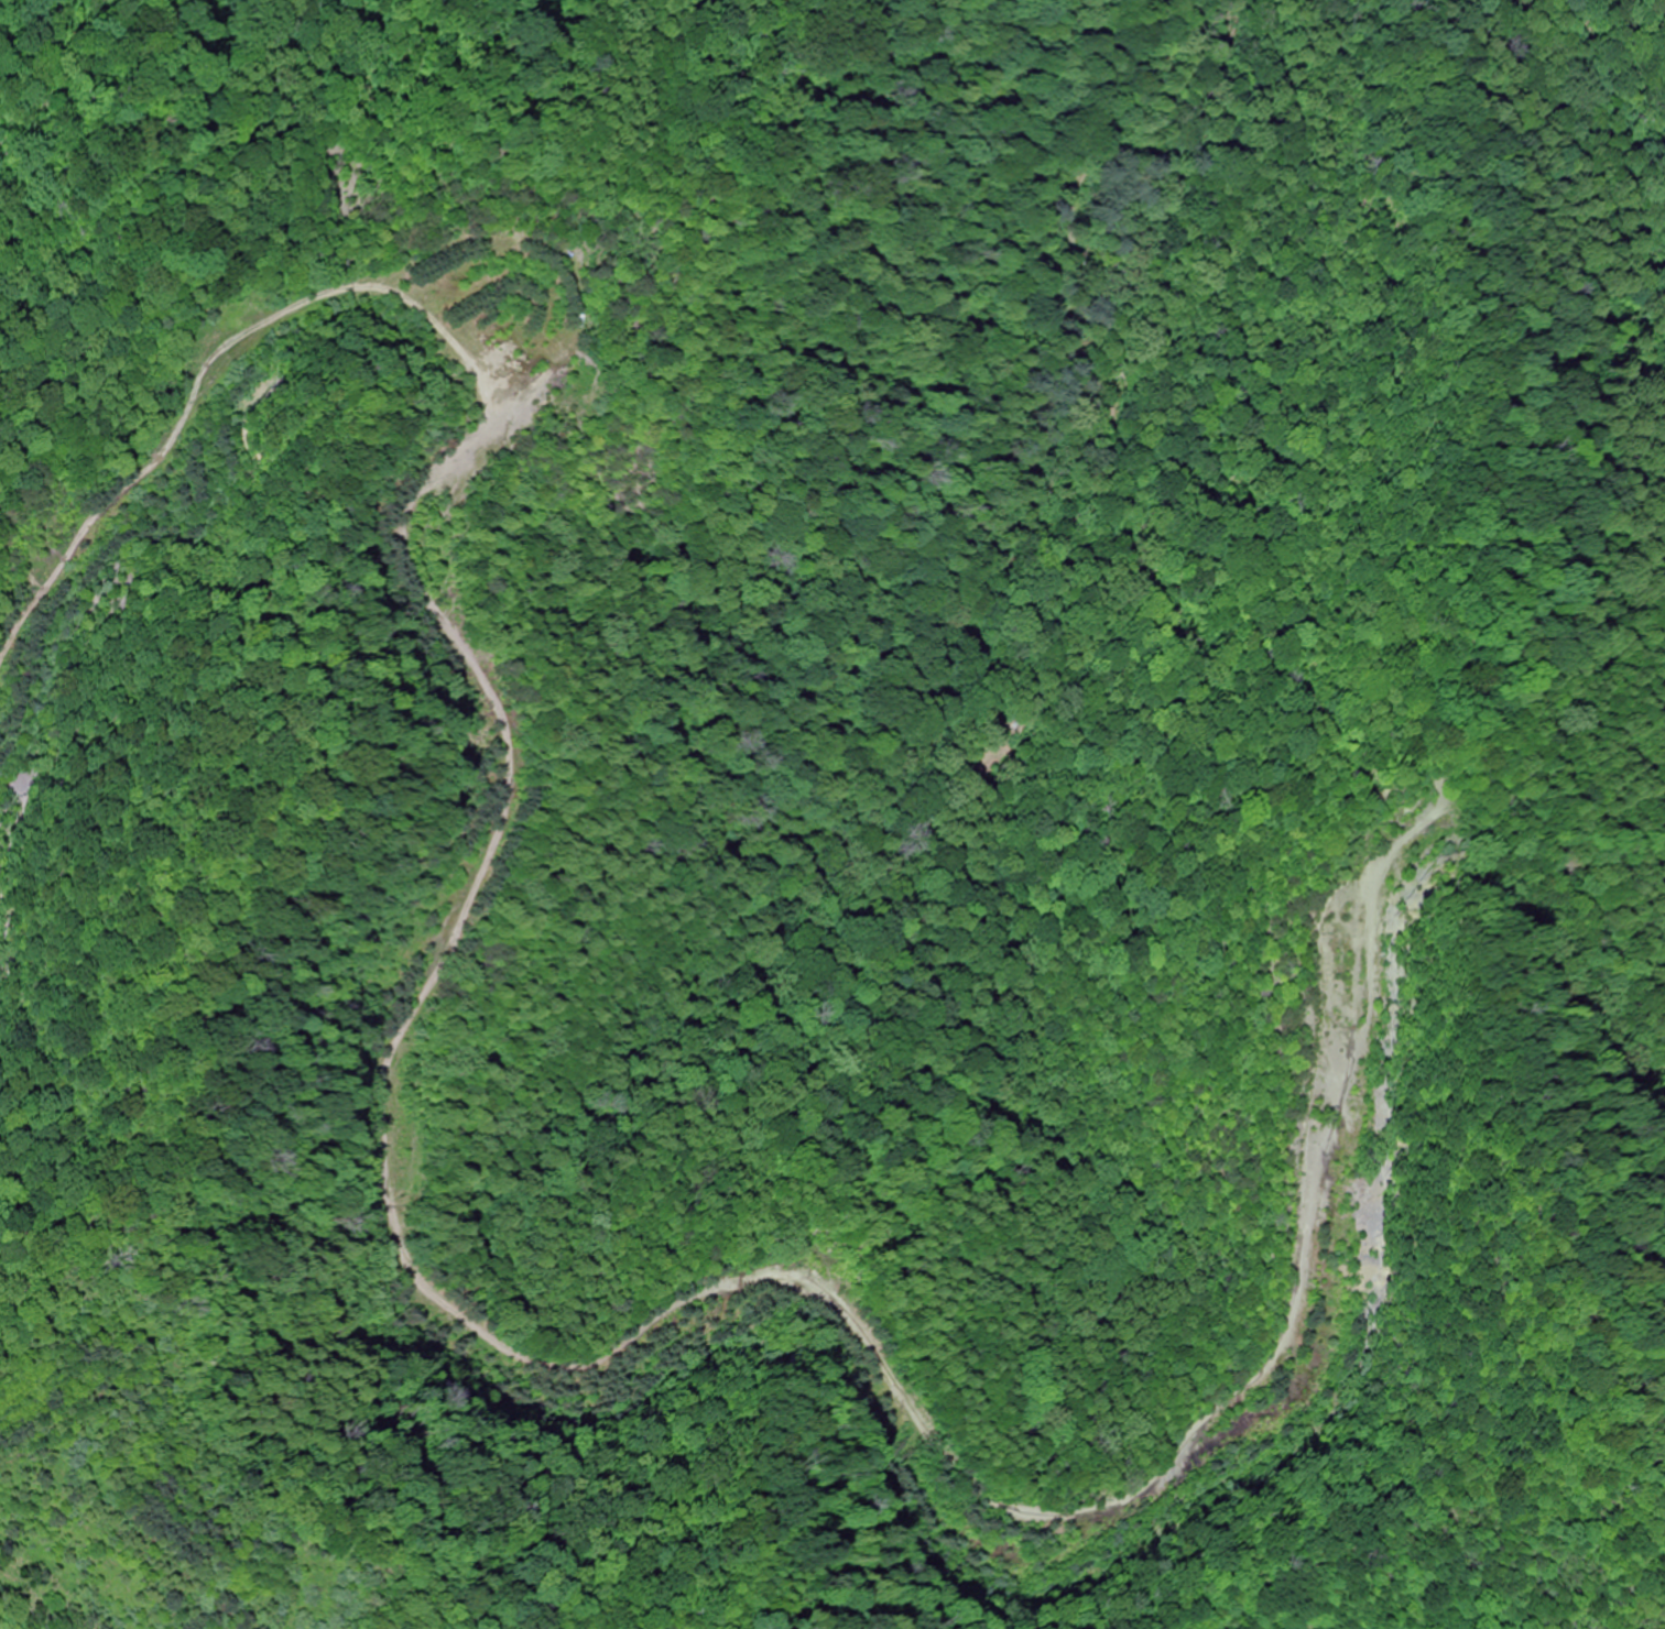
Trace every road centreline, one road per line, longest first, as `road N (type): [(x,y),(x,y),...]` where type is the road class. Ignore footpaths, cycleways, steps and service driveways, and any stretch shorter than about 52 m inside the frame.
road 1 (track): [(0,621),(30,529),(56,506),(126,474),(160,439),(181,400),(192,338),(217,306),(460,240),(524,238),(562,258),(581,297),(574,339),(480,461),(456,521),(458,605),(524,735),(511,788),(425,988),(398,1213),(405,1247),(523,1356),(566,1369),(598,1360),(710,1288),(757,1277),(810,1283),(845,1311),(957,1489),(1002,1518),(1093,1518),(1127,1507),(1271,1363),(1293,1302),(1317,991),(1308,904),(1324,872),(1438,772),(1461,764),(1491,776),(1563,856),(1603,947),(1664,1010)]
road 2 (track): [(1076,265),(1070,185),(1123,121),(1195,0)]

